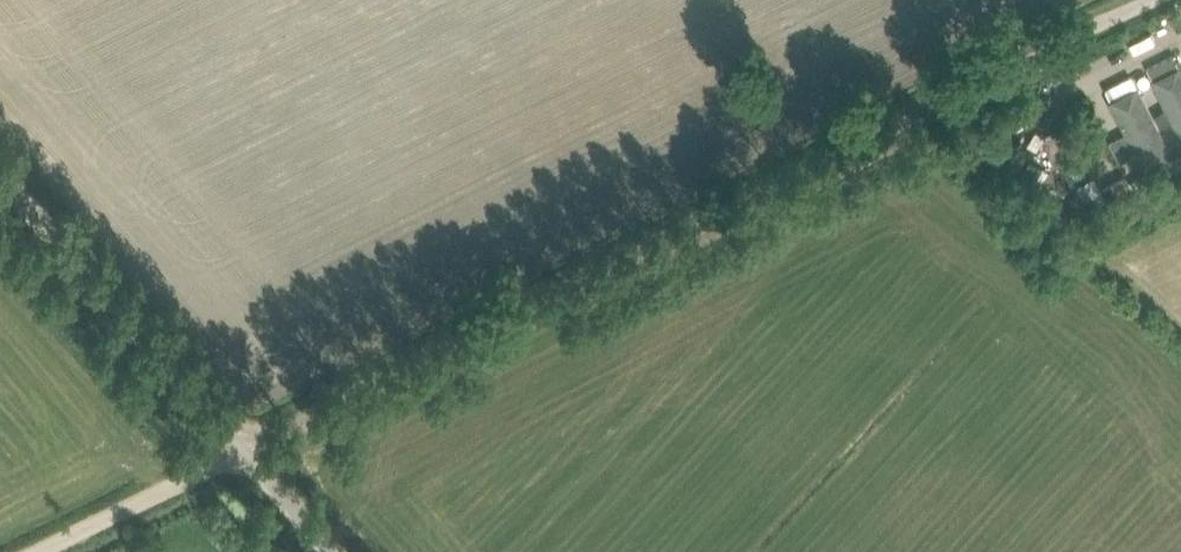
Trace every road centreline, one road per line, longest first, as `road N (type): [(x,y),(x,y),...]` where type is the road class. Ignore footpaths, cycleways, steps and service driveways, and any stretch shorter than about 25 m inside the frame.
road 1 (track): [(247,440),(925,114)]
road 2 (unclassified): [(347,551),(0,165)]
road 3 (unclassified): [(1152,0),(925,114)]
road 4 (track): [(247,440),(27,551)]

